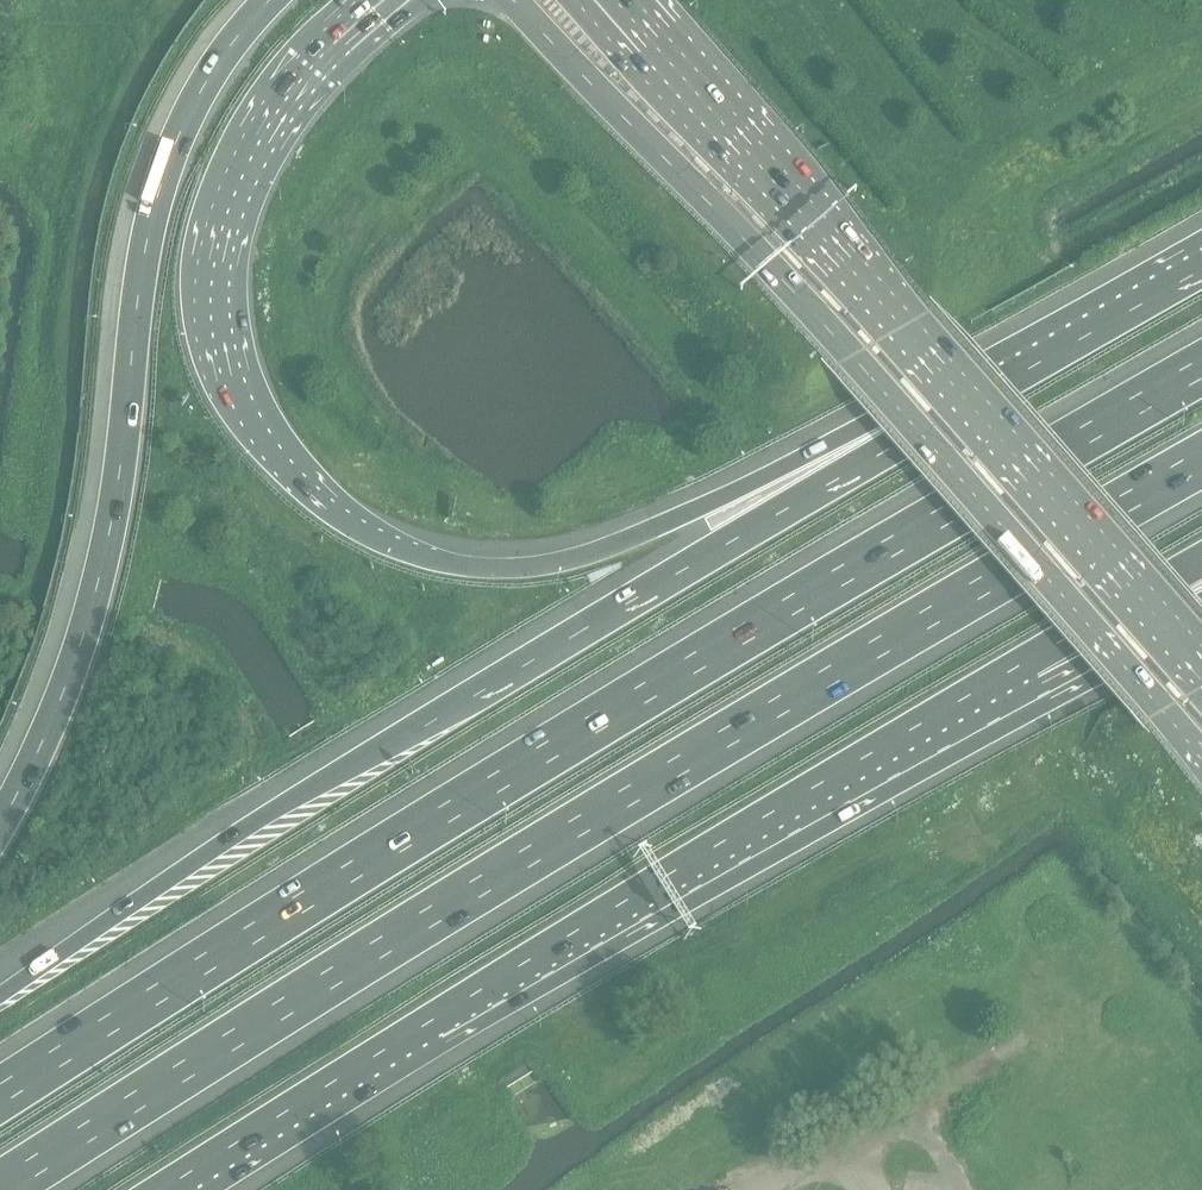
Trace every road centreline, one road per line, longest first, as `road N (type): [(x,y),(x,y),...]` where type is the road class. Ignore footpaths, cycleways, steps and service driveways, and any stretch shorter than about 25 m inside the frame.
road 1 (motorway): [(0,1188),(430,916),(1201,460)]
road 2 (motorway): [(1201,370),(702,659),(0,1096)]
road 3 (motorway): [(1002,384),(562,562),(466,570),(362,535),(308,493),(251,420),(230,371),(219,290),(236,213),(279,127),(331,57),(398,0)]
road 4 (motorway): [(1002,384),(295,798),(0,994)]
road 5 (primary): [(516,0),(850,352),(1201,765)]
road 6 (motorway): [(162,1189),(1032,657)]
road 7 (motorway): [(269,0),(199,94),(160,185),(143,259),(120,465),(92,594),(42,744),(0,823)]
road 8 (primary): [(1201,658),(622,0)]
road 9 (motorway): [(1201,270),(1002,384)]
road 10 (motorway): [(1032,657),(1201,562)]
road 11 (motorway): [(1032,657),(1201,586)]

